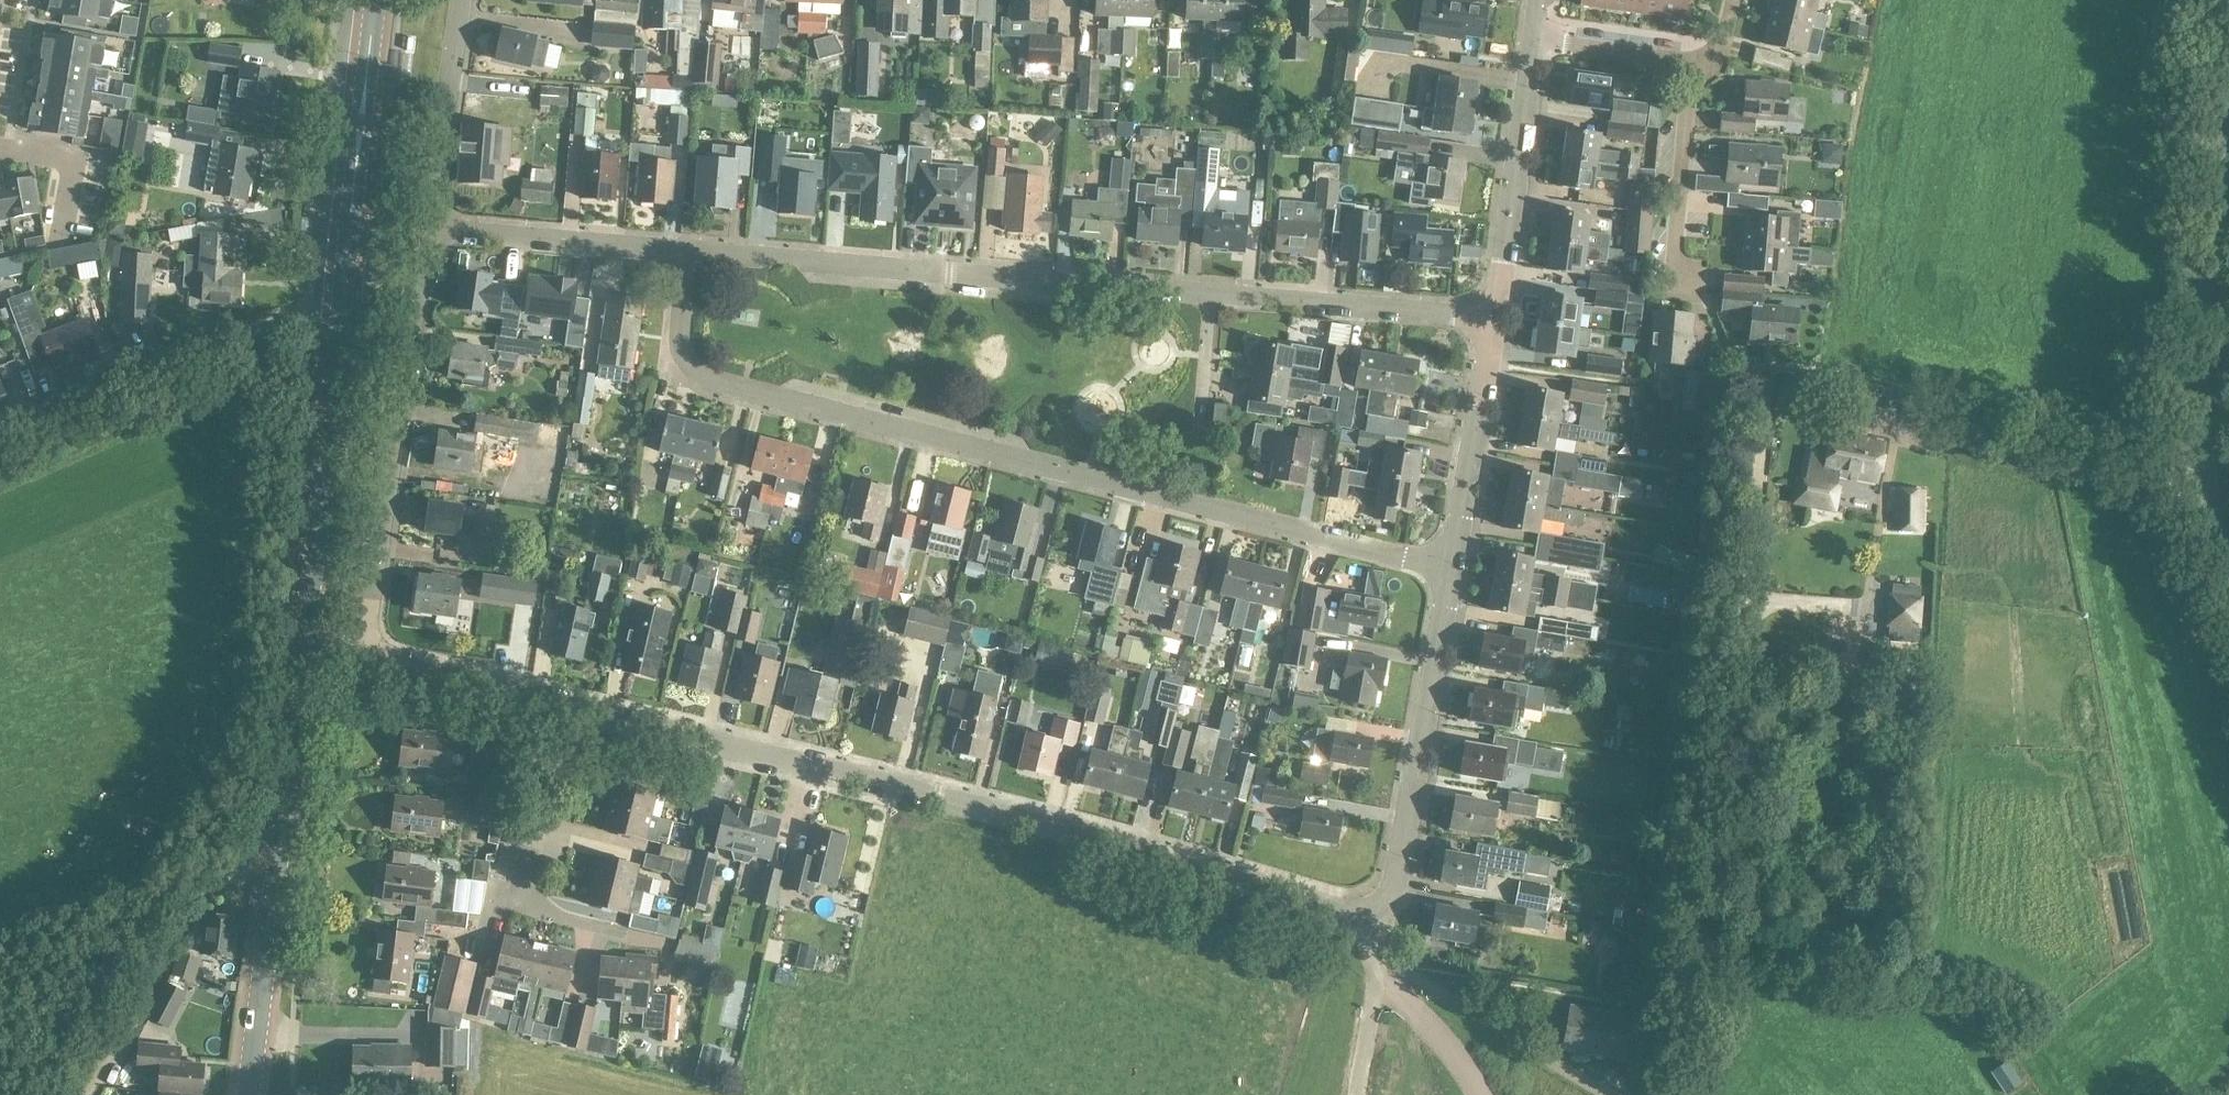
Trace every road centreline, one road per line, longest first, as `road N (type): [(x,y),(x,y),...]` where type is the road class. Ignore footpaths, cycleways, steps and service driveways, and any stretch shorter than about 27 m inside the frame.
road 1 (residential): [(1452,569),(713,382),(682,346),(689,251)]
road 2 (residential): [(1382,902),(1341,912),(1098,839),(573,708)]
road 3 (residential): [(1496,317),(689,251)]
road 4 (secondary): [(304,642),(375,0)]
road 5 (unclassified): [(2228,565),(2205,484),(2198,419),(2224,52),(2217,0)]
road 6 (secondary): [(246,1094),(304,642)]
road 7 (residential): [(361,656),(426,229)]
road 8 (track): [(91,1094),(284,781)]
road 9 (residential): [(1382,902),(1397,877),(1452,569)]
road 10 (residential): [(624,933),(517,907),(573,708)]
road 11 (residential): [(1496,317),(1535,40)]
road 12 (residential): [(689,251),(426,229)]
road 13 (residential): [(1452,569),(1496,317)]
road 14 (residential): [(1672,293),(1690,61)]
road 15 (residential): [(426,229),(461,0)]
road 16 (residential): [(573,708),(361,656)]
road 17 (residential): [(1690,61),(1535,40)]

